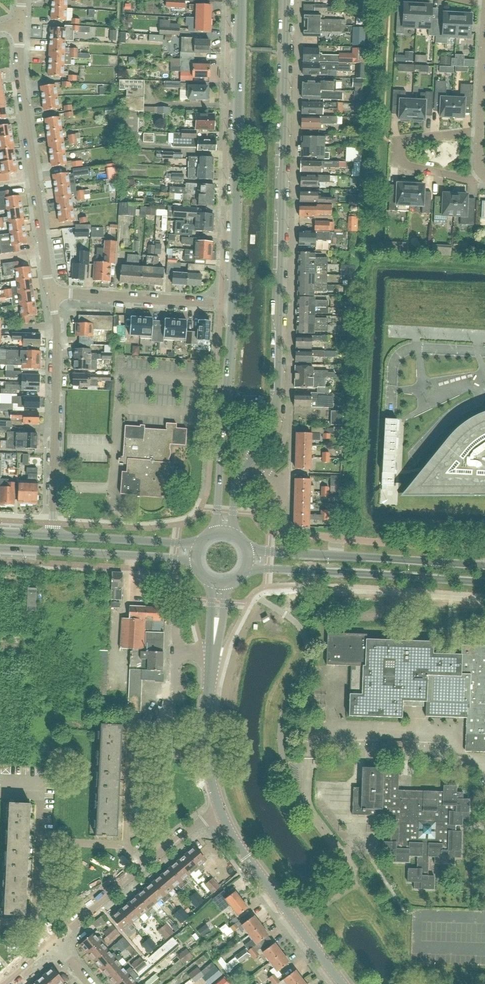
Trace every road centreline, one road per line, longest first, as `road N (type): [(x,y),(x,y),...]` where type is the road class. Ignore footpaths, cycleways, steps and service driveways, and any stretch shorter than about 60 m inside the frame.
road 1 (tertiary): [(253,456),(278,394),(283,0)]
road 2 (tertiary): [(239,0),(233,305)]
road 3 (residential): [(51,291),(19,28)]
road 4 (residential): [(52,535),(51,291)]
road 5 (secondary): [(245,568),(484,582)]
road 6 (secondary): [(484,565),(247,549)]
road 7 (residential): [(122,847),(128,732),(169,719),(172,655)]
road 8 (tertiary): [(339,983),(217,810)]
road 9 (secondary): [(0,549),(196,564)]
road 10 (residential): [(478,131),(404,141),(396,153),(403,165),(484,177)]
road 11 (residential): [(233,305),(51,291)]
road 12 (tertiary): [(217,810),(206,767),(213,656)]
road 13 (secondary): [(198,544),(52,535)]
road 14 (tertiary): [(233,305),(225,426)]

